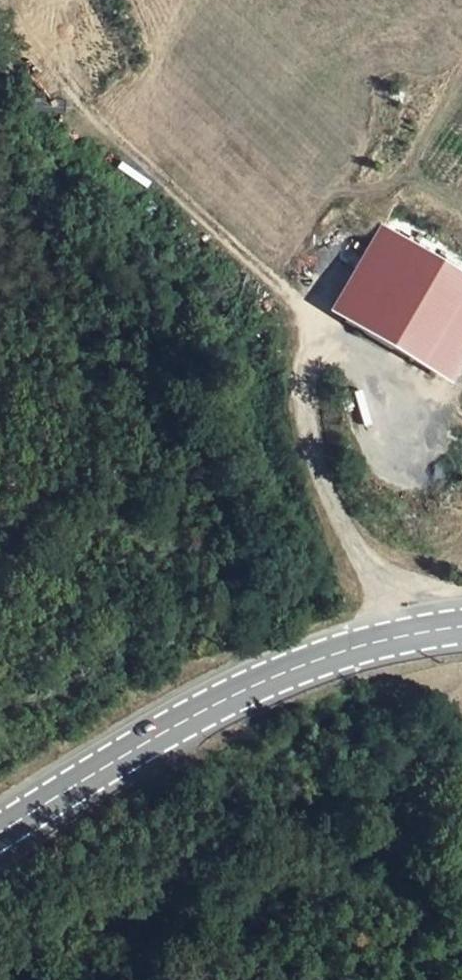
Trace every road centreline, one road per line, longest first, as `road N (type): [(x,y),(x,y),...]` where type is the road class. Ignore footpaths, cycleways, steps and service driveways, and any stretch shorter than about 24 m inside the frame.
road 1 (secondary): [(461,628),(357,647),(283,674),(138,748),(0,834)]
road 2 (track): [(73,100),(322,329)]

